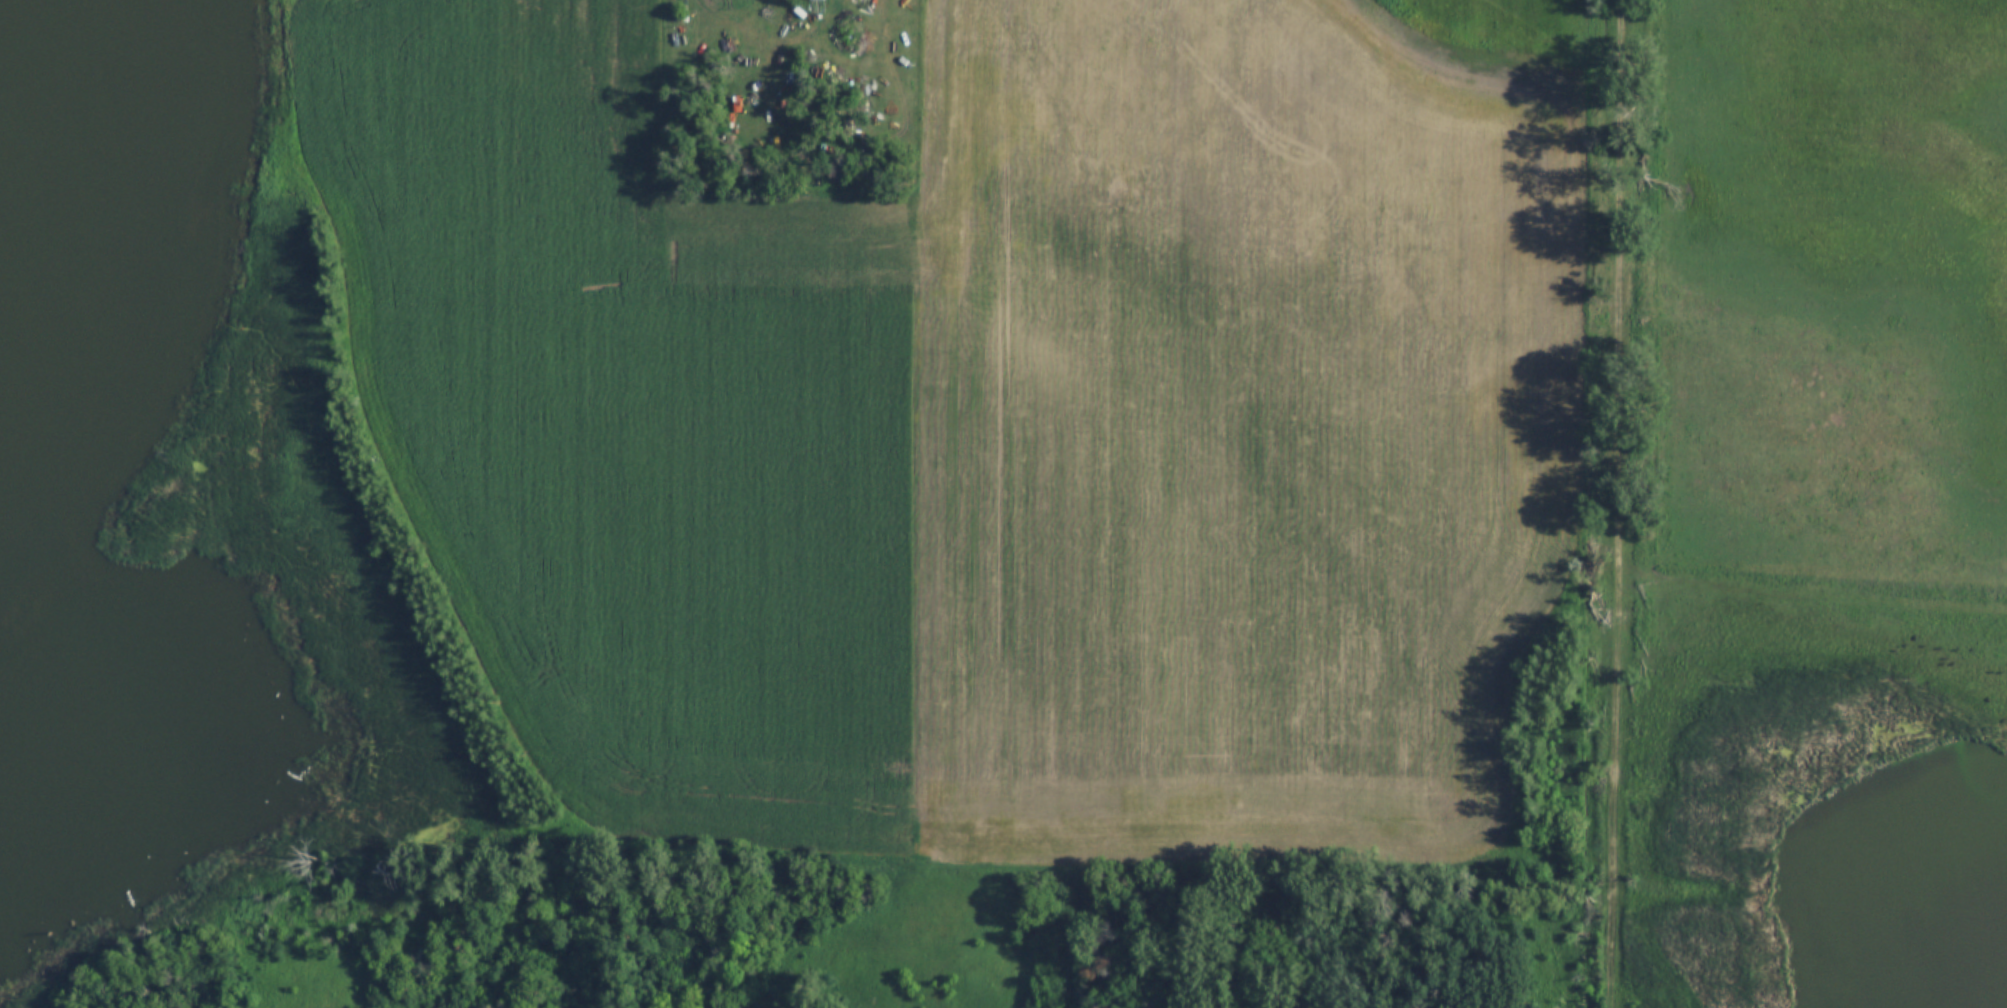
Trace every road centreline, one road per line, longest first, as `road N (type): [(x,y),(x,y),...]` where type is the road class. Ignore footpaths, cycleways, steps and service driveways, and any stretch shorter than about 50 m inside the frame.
road 1 (track): [(1622,0),(1609,1007)]

